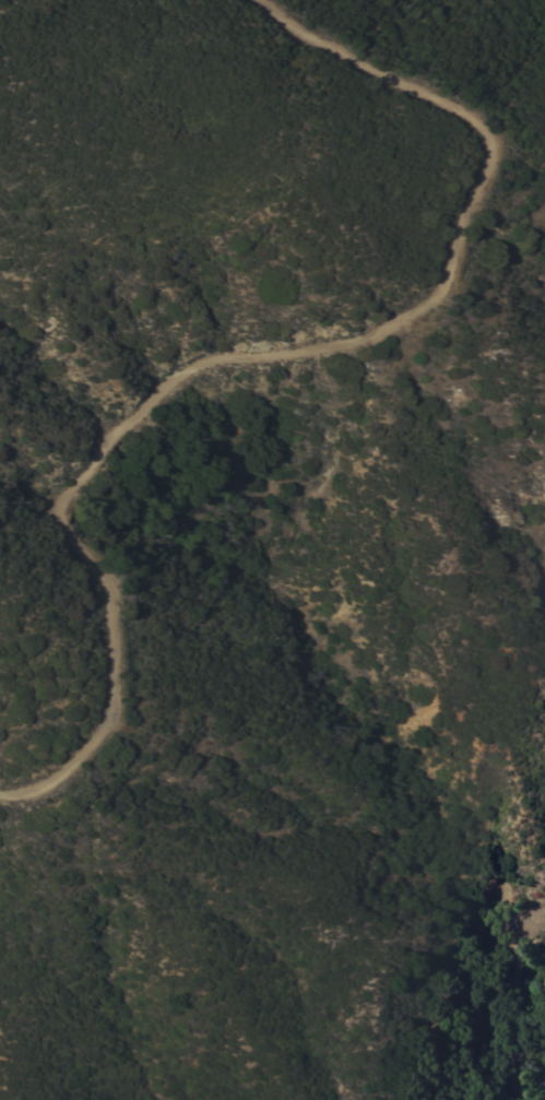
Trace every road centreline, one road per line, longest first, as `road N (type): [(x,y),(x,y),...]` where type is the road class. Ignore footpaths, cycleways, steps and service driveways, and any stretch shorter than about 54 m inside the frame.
road 1 (track): [(0,792),(69,769),(108,715),(116,651),(108,601),(67,524),(67,501),(117,433),(197,368),(365,340),(445,297)]
road 2 (track): [(445,297),(488,163),(487,138),(461,109),(330,47),(269,0)]
road 3 (residential): [(493,1099),(493,1039),(532,926),(544,915)]

